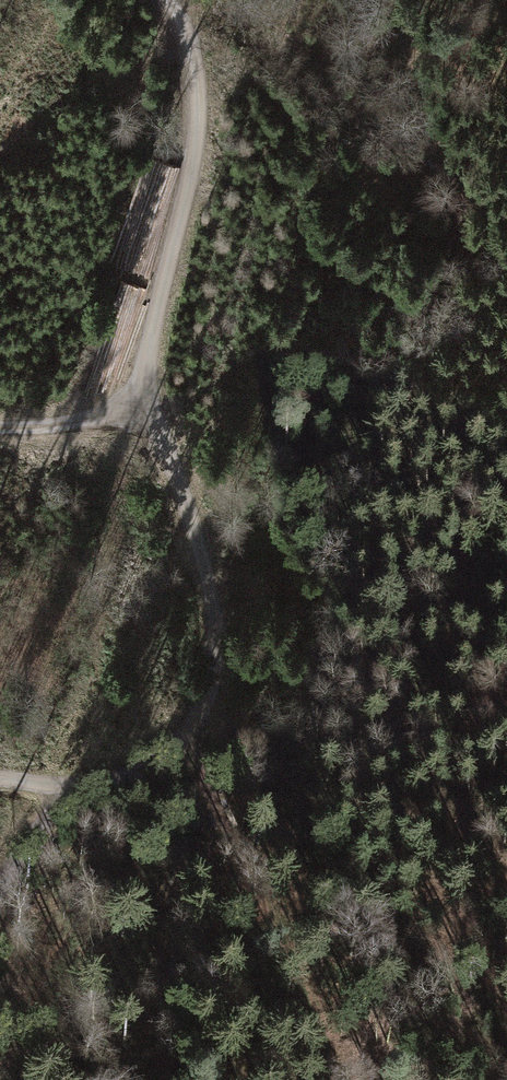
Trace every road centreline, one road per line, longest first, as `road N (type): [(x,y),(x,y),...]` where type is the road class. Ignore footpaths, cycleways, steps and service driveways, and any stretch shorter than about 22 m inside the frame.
road 1 (track): [(0,784),(59,790),(135,775),(171,753),(209,698),(216,618),(148,367),(199,155),(196,67),(168,0)]
road 2 (track): [(157,412),(0,422)]

